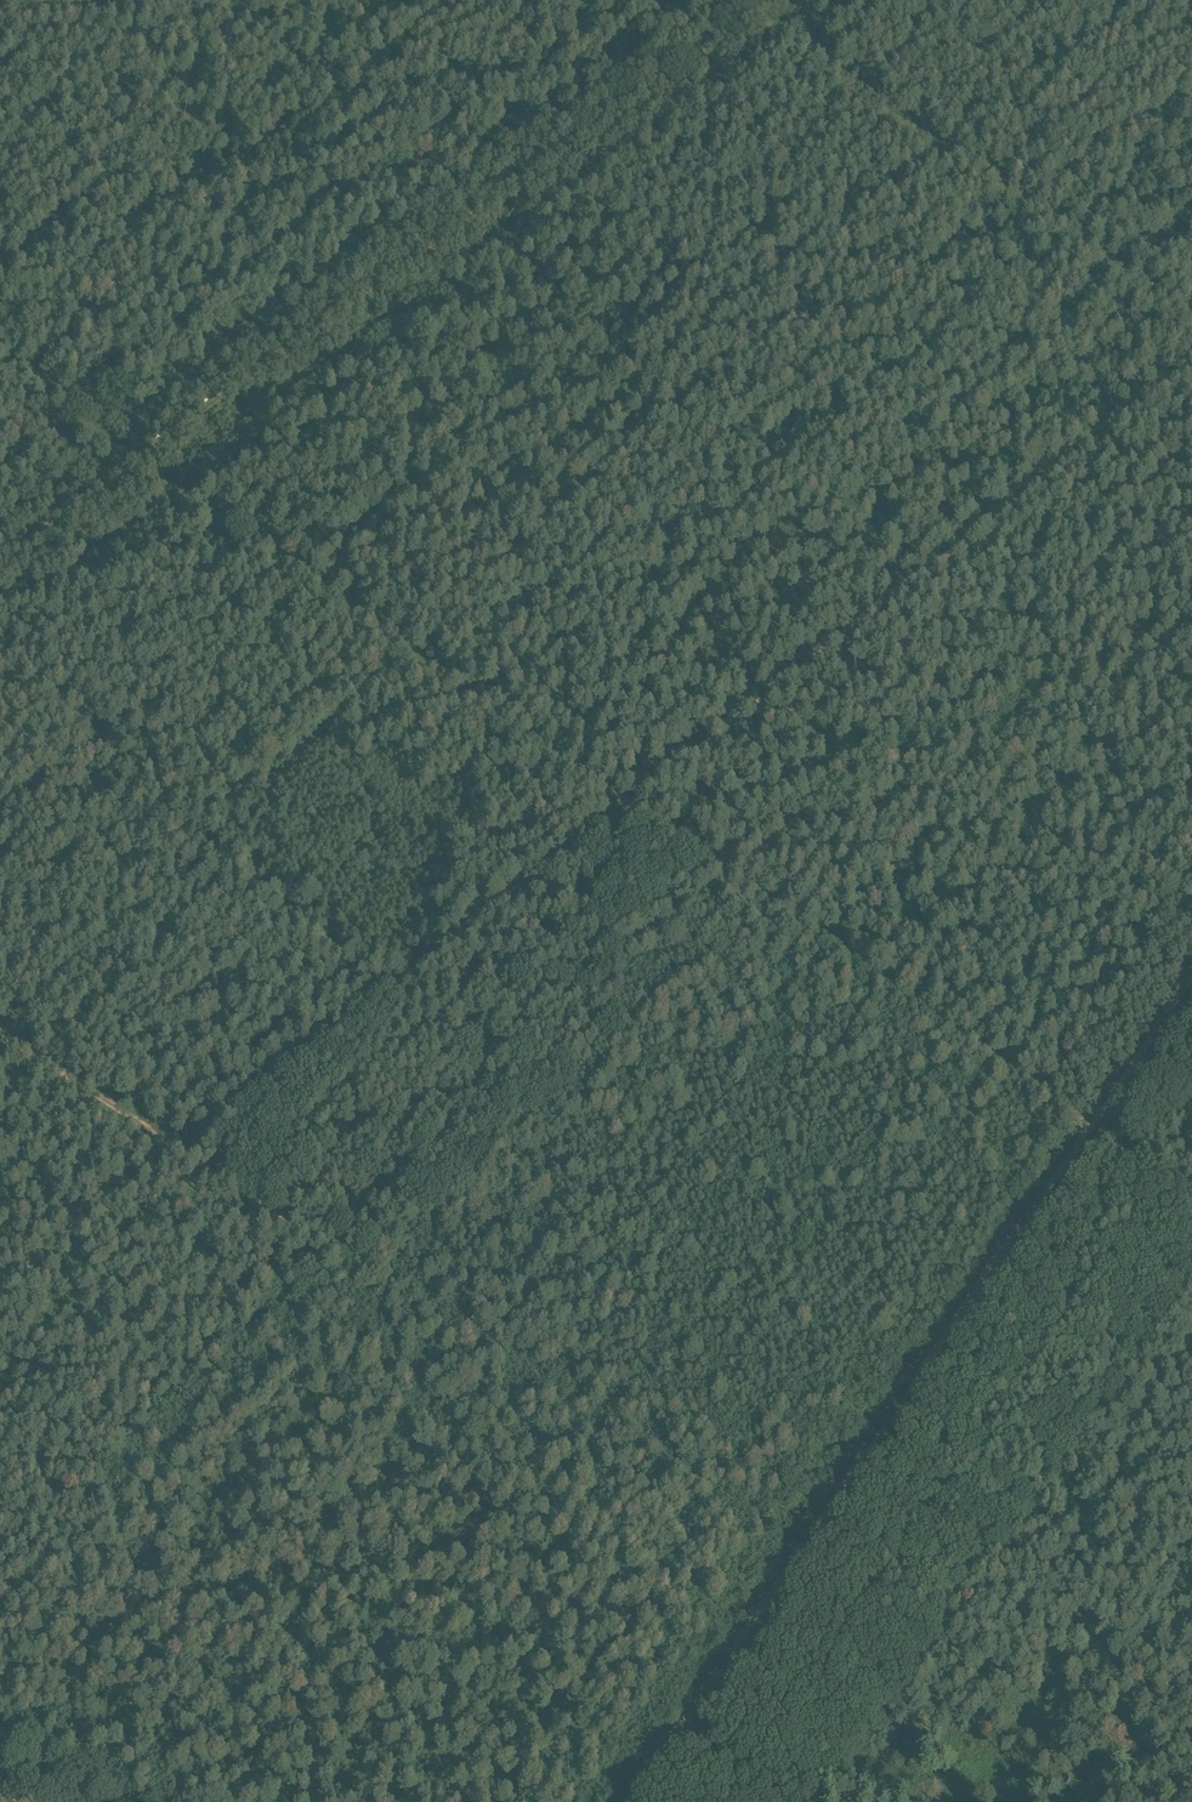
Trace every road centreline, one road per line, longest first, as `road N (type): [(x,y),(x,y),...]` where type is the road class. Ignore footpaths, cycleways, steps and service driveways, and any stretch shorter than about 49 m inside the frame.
road 1 (track): [(804,1801),(895,1671),(935,1641),(180,1148),(631,800),(1191,349)]
road 2 (track): [(1191,1209),(1109,1147),(1083,1144),(1085,1120),(0,362)]
road 3 (track): [(630,1801),(1191,976)]
road 4 (track): [(131,453),(746,9)]
road 5 (track): [(746,9),(1191,320)]
road 6 (track): [(0,1290),(180,1148),(0,1031)]
road 7 (track): [(131,453),(0,546)]
road 8 (track): [(0,1727),(135,1801)]

